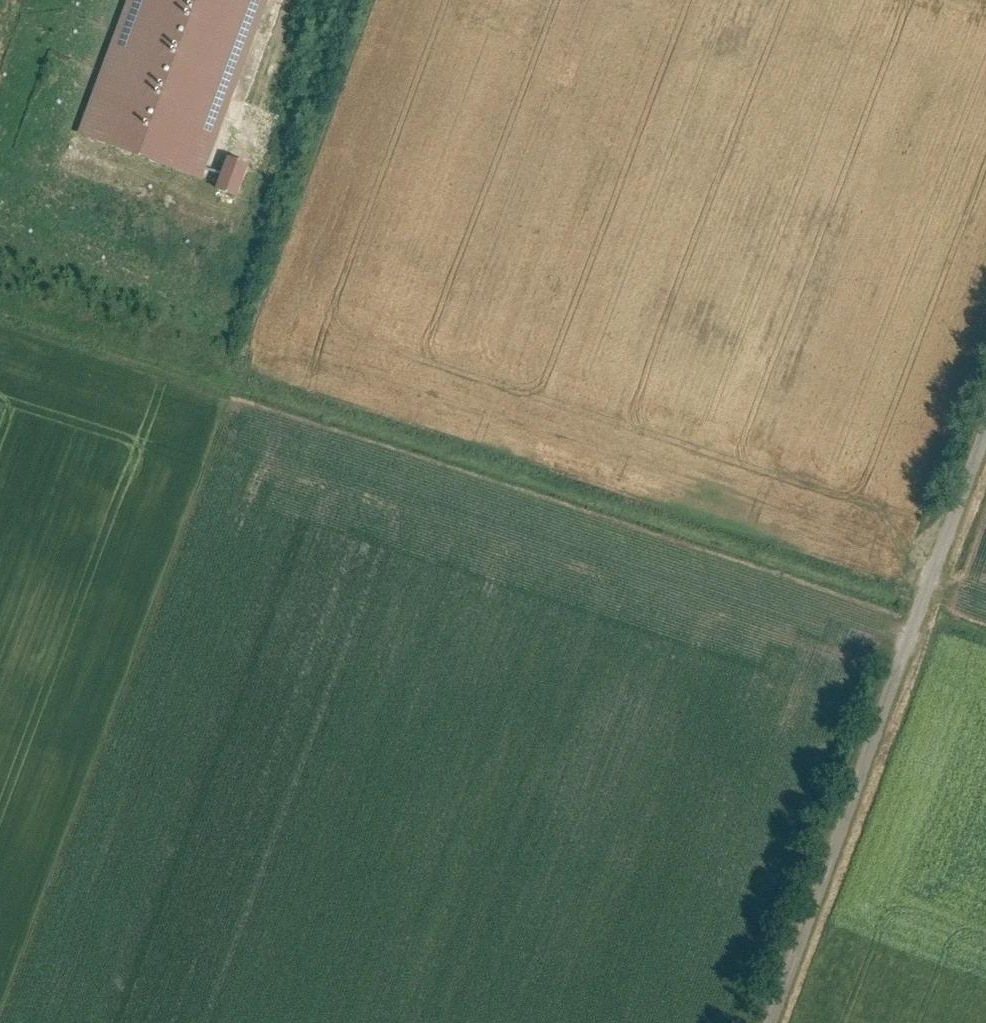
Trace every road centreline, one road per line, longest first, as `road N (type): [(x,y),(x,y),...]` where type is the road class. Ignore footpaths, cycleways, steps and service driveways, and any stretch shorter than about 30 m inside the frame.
road 1 (unclassified): [(985,416),(759,1022)]

